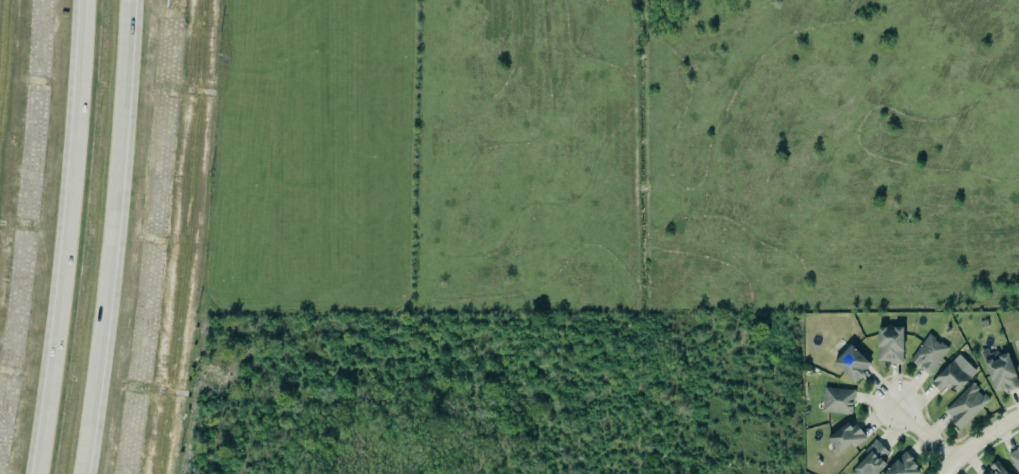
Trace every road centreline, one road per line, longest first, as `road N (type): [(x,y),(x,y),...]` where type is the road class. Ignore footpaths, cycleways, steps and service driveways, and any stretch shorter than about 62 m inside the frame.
road 1 (motorway): [(82,473),(108,306),(130,0)]
road 2 (motorway): [(82,0),(60,294),(35,473)]

